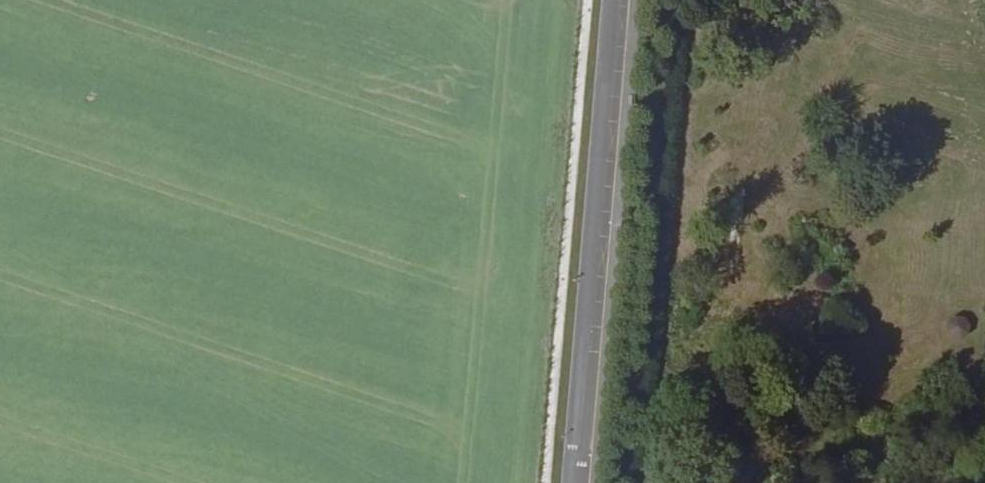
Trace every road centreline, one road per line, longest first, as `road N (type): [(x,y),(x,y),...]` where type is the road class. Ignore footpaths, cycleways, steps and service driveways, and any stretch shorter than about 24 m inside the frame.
road 1 (residential): [(615,0),(576,482)]

